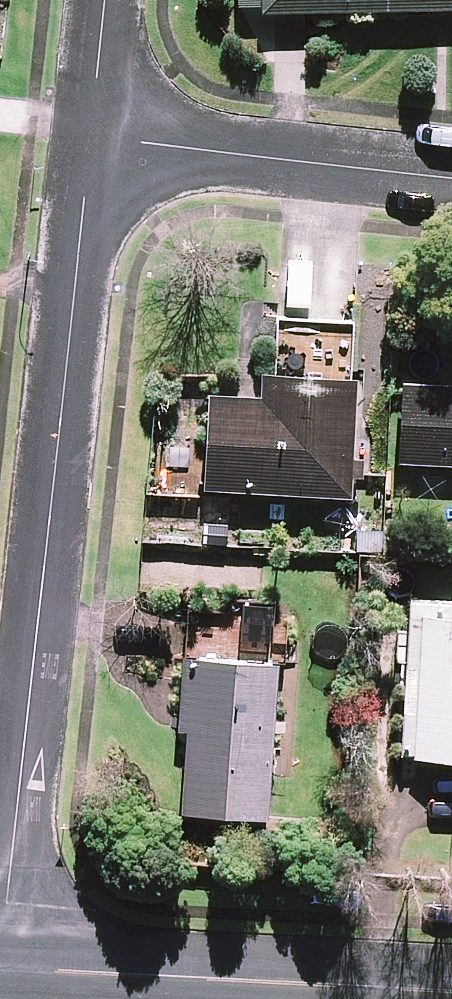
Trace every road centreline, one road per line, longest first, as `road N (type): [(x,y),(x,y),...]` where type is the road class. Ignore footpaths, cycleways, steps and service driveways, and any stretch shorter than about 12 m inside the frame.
road 1 (residential): [(92,143),(2,970)]
road 2 (tertiary): [(2,970),(451,992)]
road 3 (residential): [(451,180),(92,143)]
road 4 (residential): [(107,0),(92,143)]

